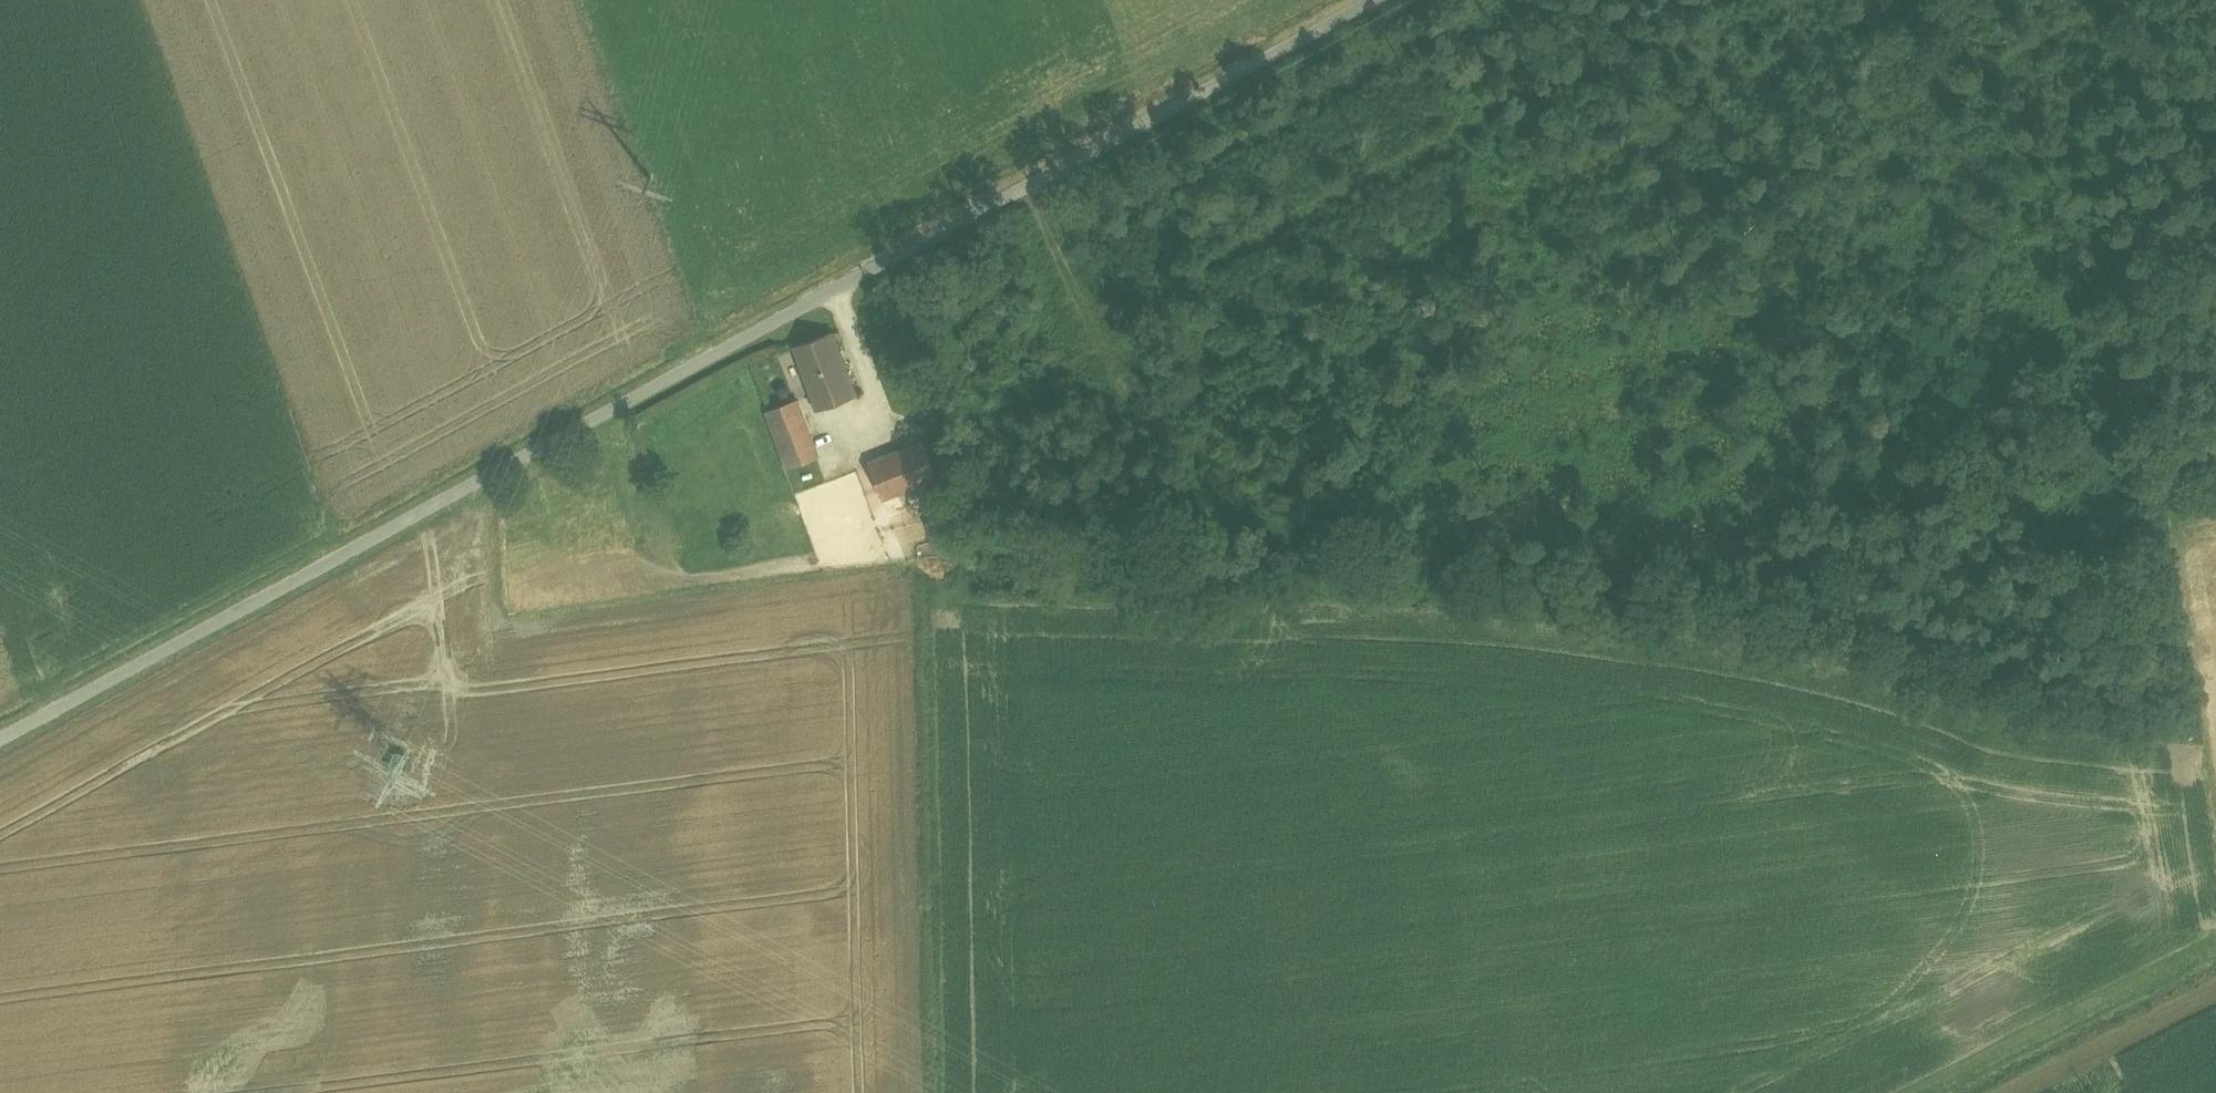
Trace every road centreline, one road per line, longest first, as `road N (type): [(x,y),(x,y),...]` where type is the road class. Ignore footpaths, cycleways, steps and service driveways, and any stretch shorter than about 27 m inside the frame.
road 1 (unclassified): [(0,735),(1372,0)]

